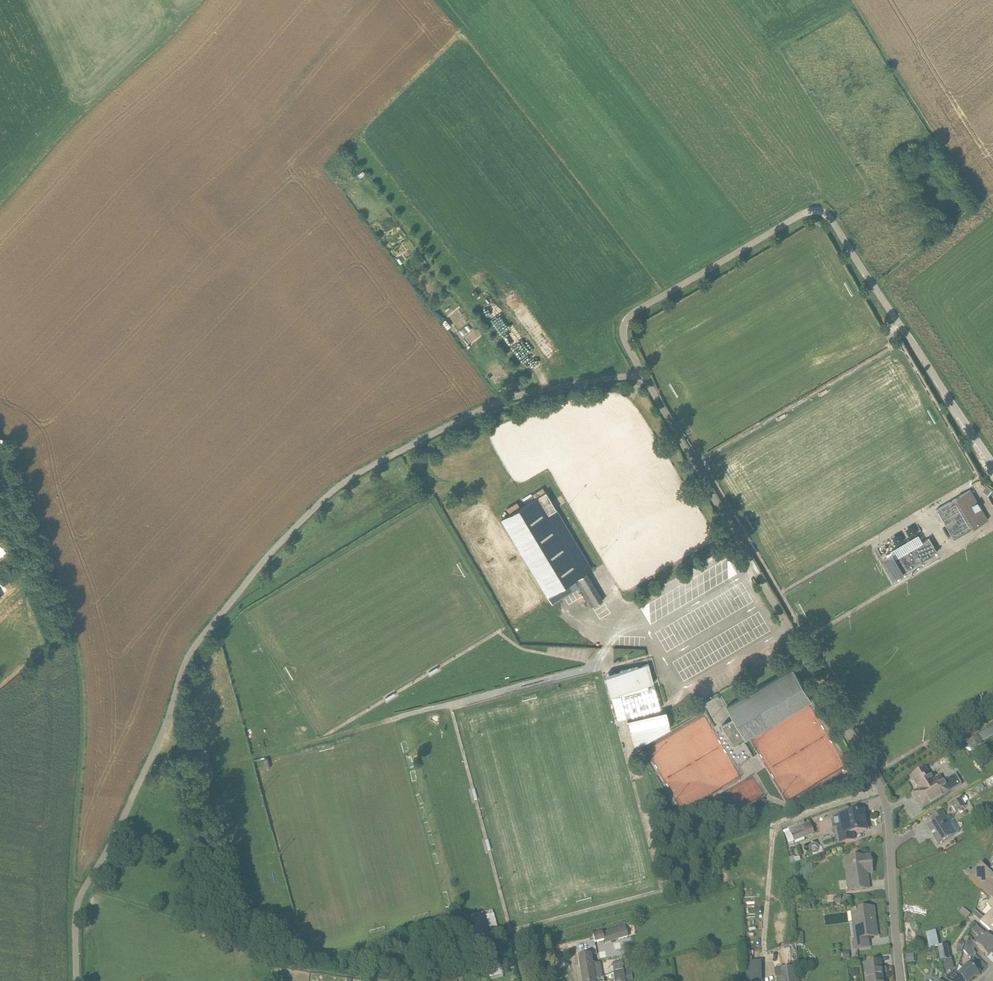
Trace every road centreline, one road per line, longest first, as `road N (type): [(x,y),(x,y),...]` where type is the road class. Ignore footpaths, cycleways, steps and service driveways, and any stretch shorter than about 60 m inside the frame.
road 1 (unclassified): [(641,374),(483,409),(360,473),(303,519),(182,669),(159,740),(77,903),(75,980)]
road 2 (unclassified): [(992,468),(833,222),(817,212),(629,318),(624,338),(641,374)]
road 3 (track): [(0,432),(13,443),(16,483),(77,660),(77,903)]
road 4 (unclassified): [(881,789),(641,374)]
road 5 (residential): [(901,980),(881,789)]

